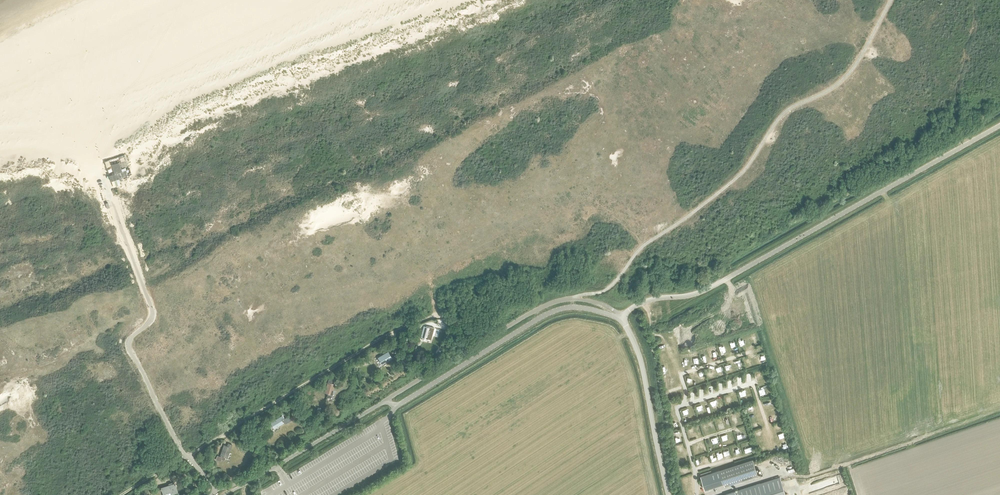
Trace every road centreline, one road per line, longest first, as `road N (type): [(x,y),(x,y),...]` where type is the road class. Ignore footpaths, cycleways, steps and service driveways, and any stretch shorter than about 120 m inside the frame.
road 1 (unclassified): [(226,494),(547,314),(582,307),(621,320)]
road 2 (unclassified): [(999,125),(710,288),(643,302),(621,320)]
road 3 (track): [(121,494),(392,332),(441,315)]
road 4 (track): [(786,475),(808,477),(999,411)]
road 5 (unclassified): [(621,320),(641,362),(668,494)]

